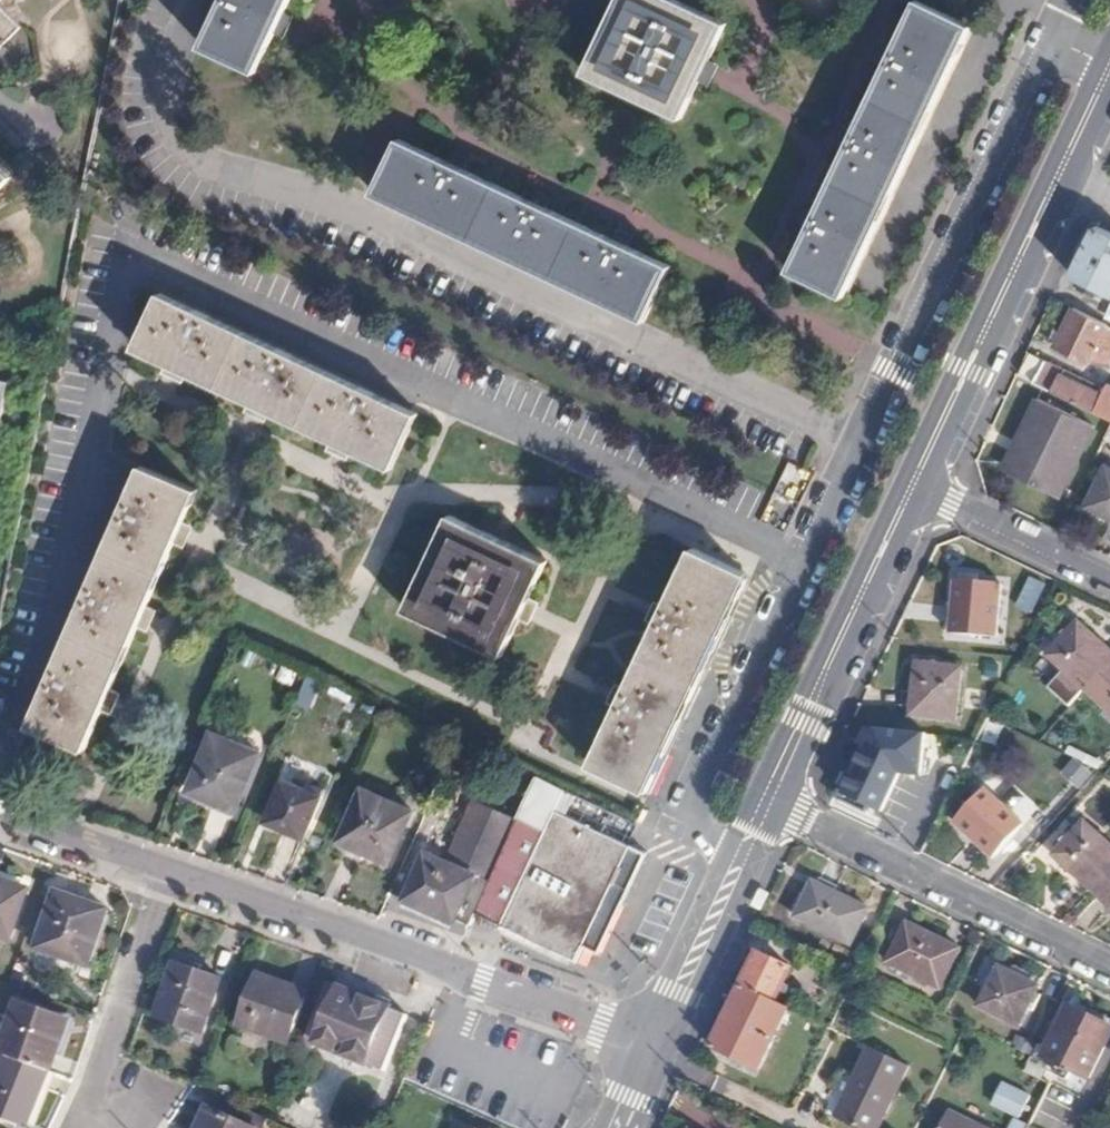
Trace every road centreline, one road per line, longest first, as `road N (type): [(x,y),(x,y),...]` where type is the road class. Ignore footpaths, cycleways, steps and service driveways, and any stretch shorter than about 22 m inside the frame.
road 1 (residential): [(638,1044),(436,963),(0,812)]
road 2 (residential): [(1100,60),(904,482)]
road 3 (residential): [(924,492),(1109,93)]
road 4 (residential): [(782,806),(1109,968)]
road 5 (residential): [(904,482),(757,795)]
road 6 (residential): [(782,806),(924,492)]
road 7 (residential): [(665,1057),(782,806)]
road 8 (residential): [(757,795),(638,1044)]
road 9 (residential): [(924,492),(1109,582)]

